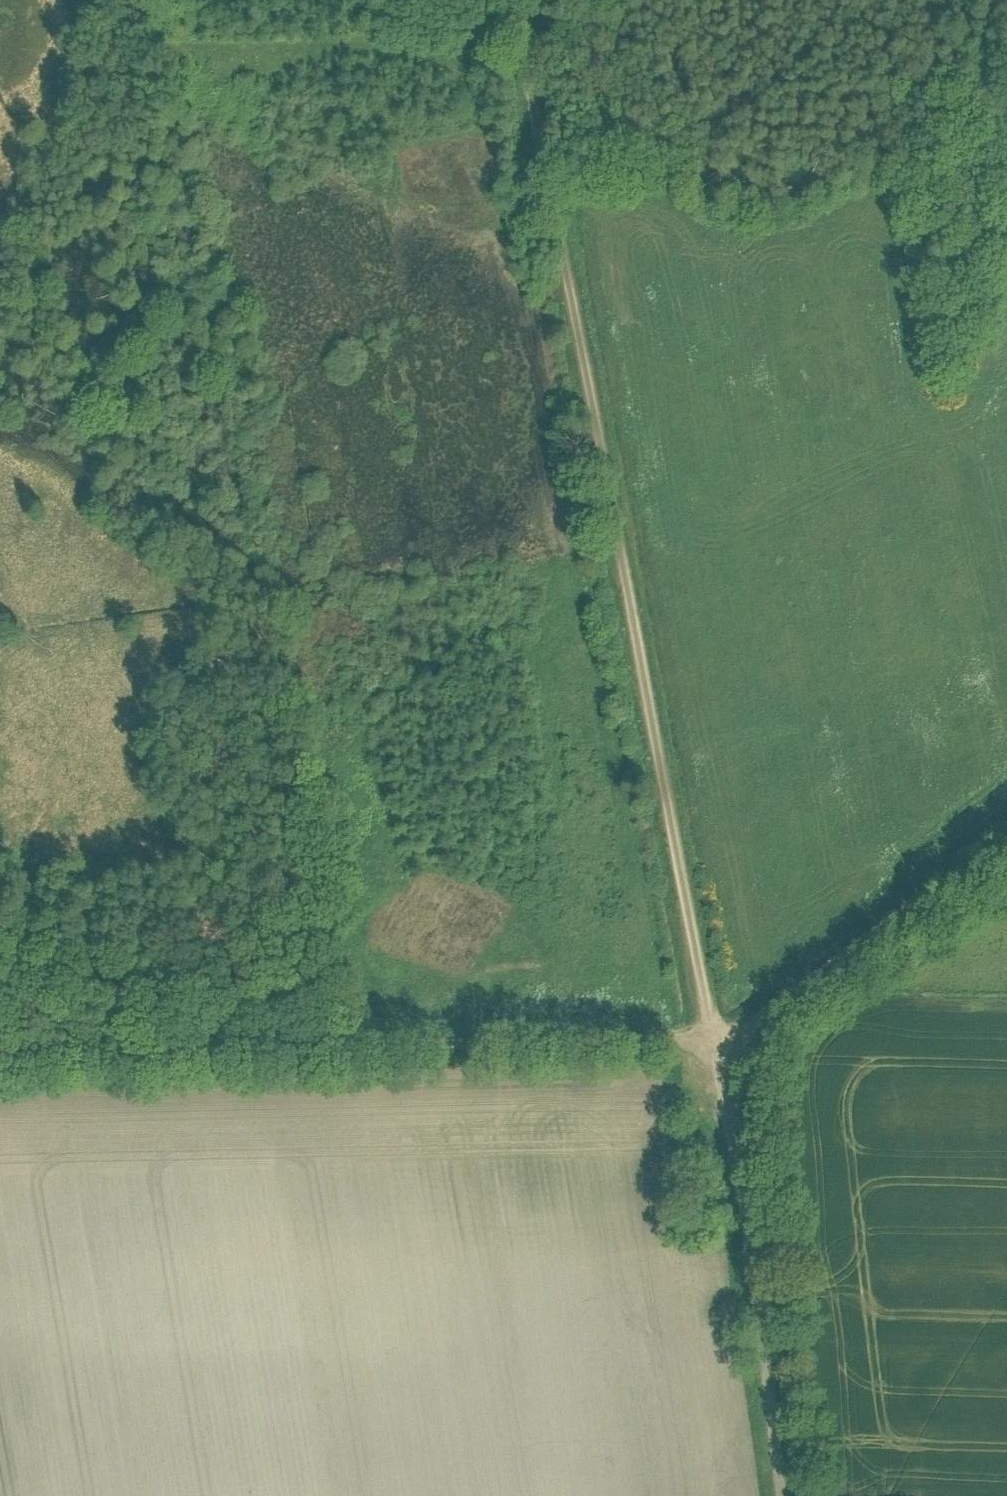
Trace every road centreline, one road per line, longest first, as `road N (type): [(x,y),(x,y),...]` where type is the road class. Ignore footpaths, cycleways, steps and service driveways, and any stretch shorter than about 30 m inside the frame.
road 1 (track): [(516,0),(713,1040)]
road 2 (track): [(0,1059),(713,1040)]
road 3 (unclassified): [(782,1495),(713,1040)]
road 4 (track): [(713,1040),(1006,832)]

